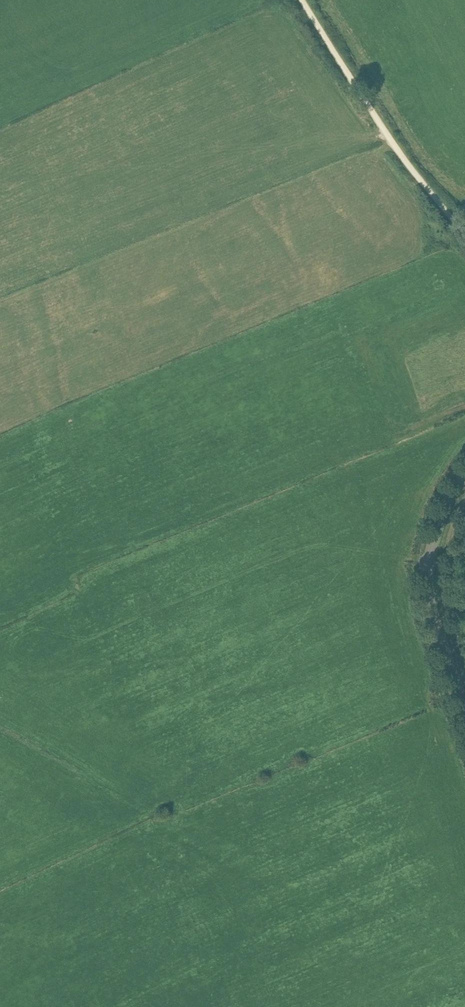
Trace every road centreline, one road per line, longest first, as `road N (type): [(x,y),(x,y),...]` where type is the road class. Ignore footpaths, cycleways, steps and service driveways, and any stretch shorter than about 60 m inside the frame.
road 1 (track): [(301,0),(464,240)]
road 2 (unclassified): [(464,718),(432,627),(425,580),(438,511),(464,469)]

